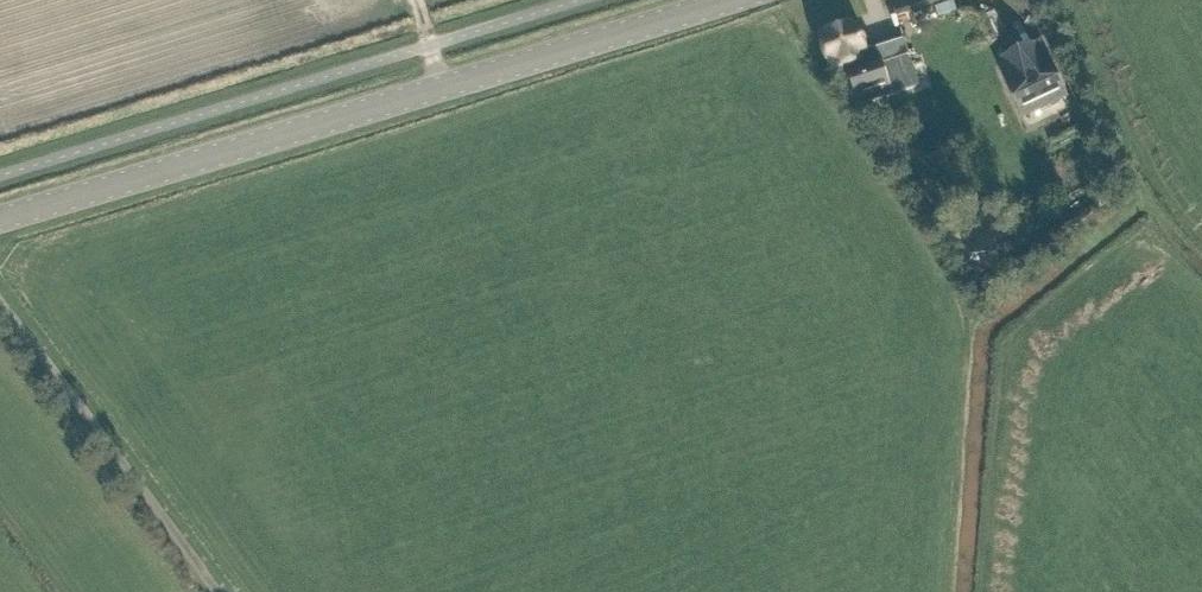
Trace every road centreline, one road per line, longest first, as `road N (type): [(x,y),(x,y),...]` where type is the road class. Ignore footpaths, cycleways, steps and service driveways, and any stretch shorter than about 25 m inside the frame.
road 1 (tertiary): [(0,223),(739,0)]

